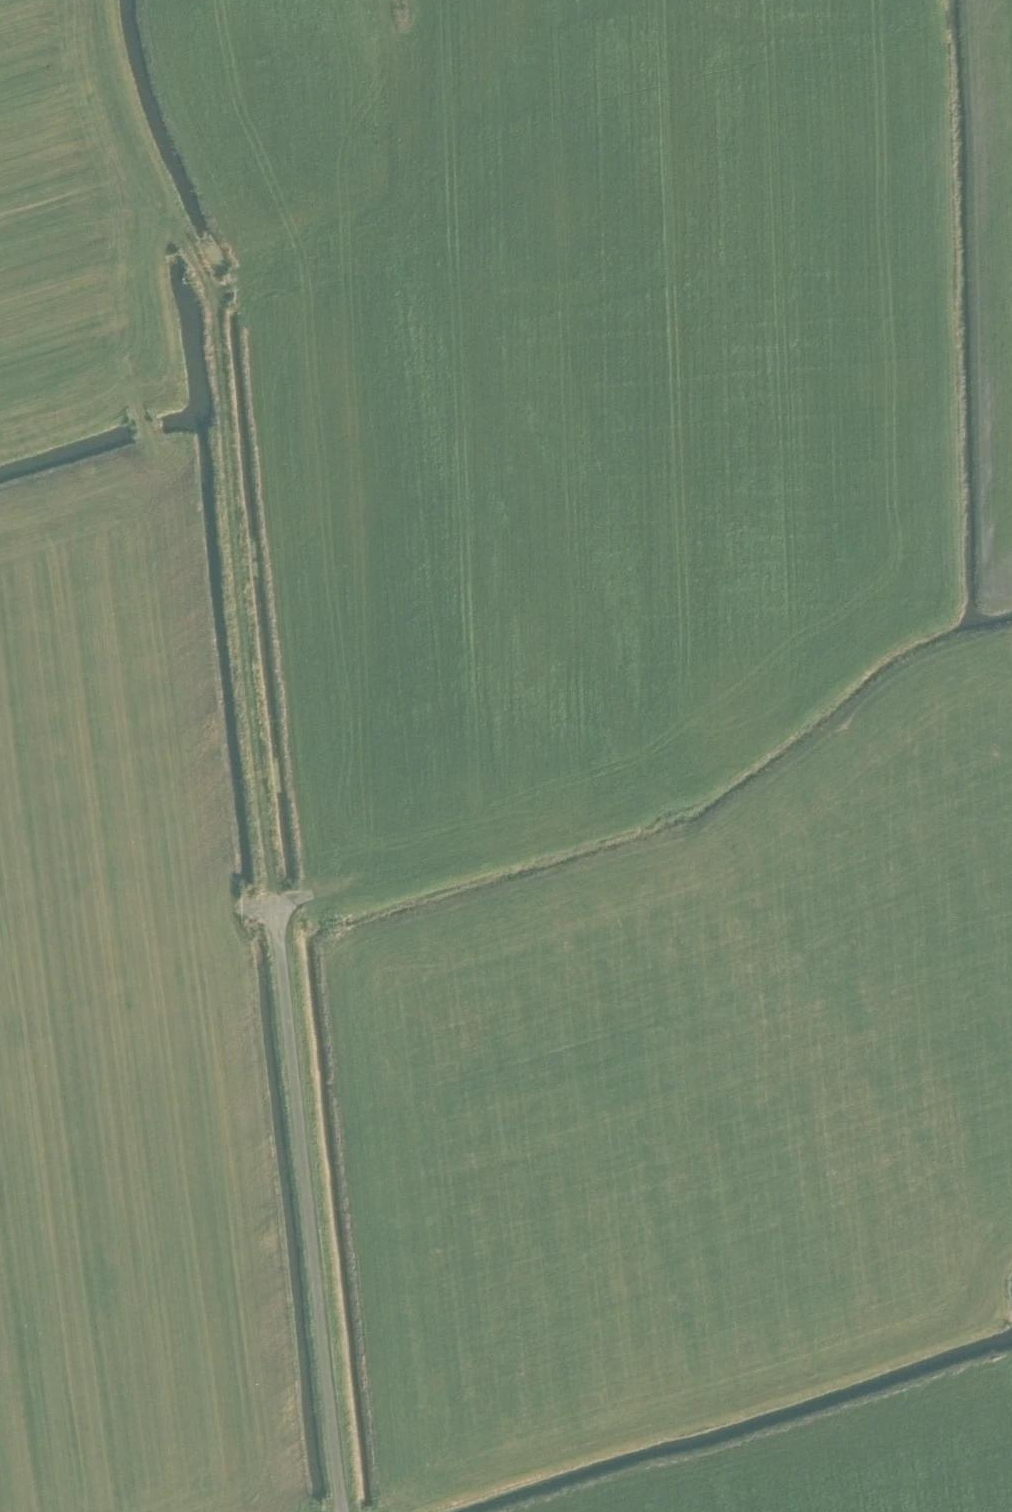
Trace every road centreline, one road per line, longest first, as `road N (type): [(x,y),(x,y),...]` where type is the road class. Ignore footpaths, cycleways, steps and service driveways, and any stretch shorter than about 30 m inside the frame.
road 1 (unclassified): [(344,1511),(281,908)]

